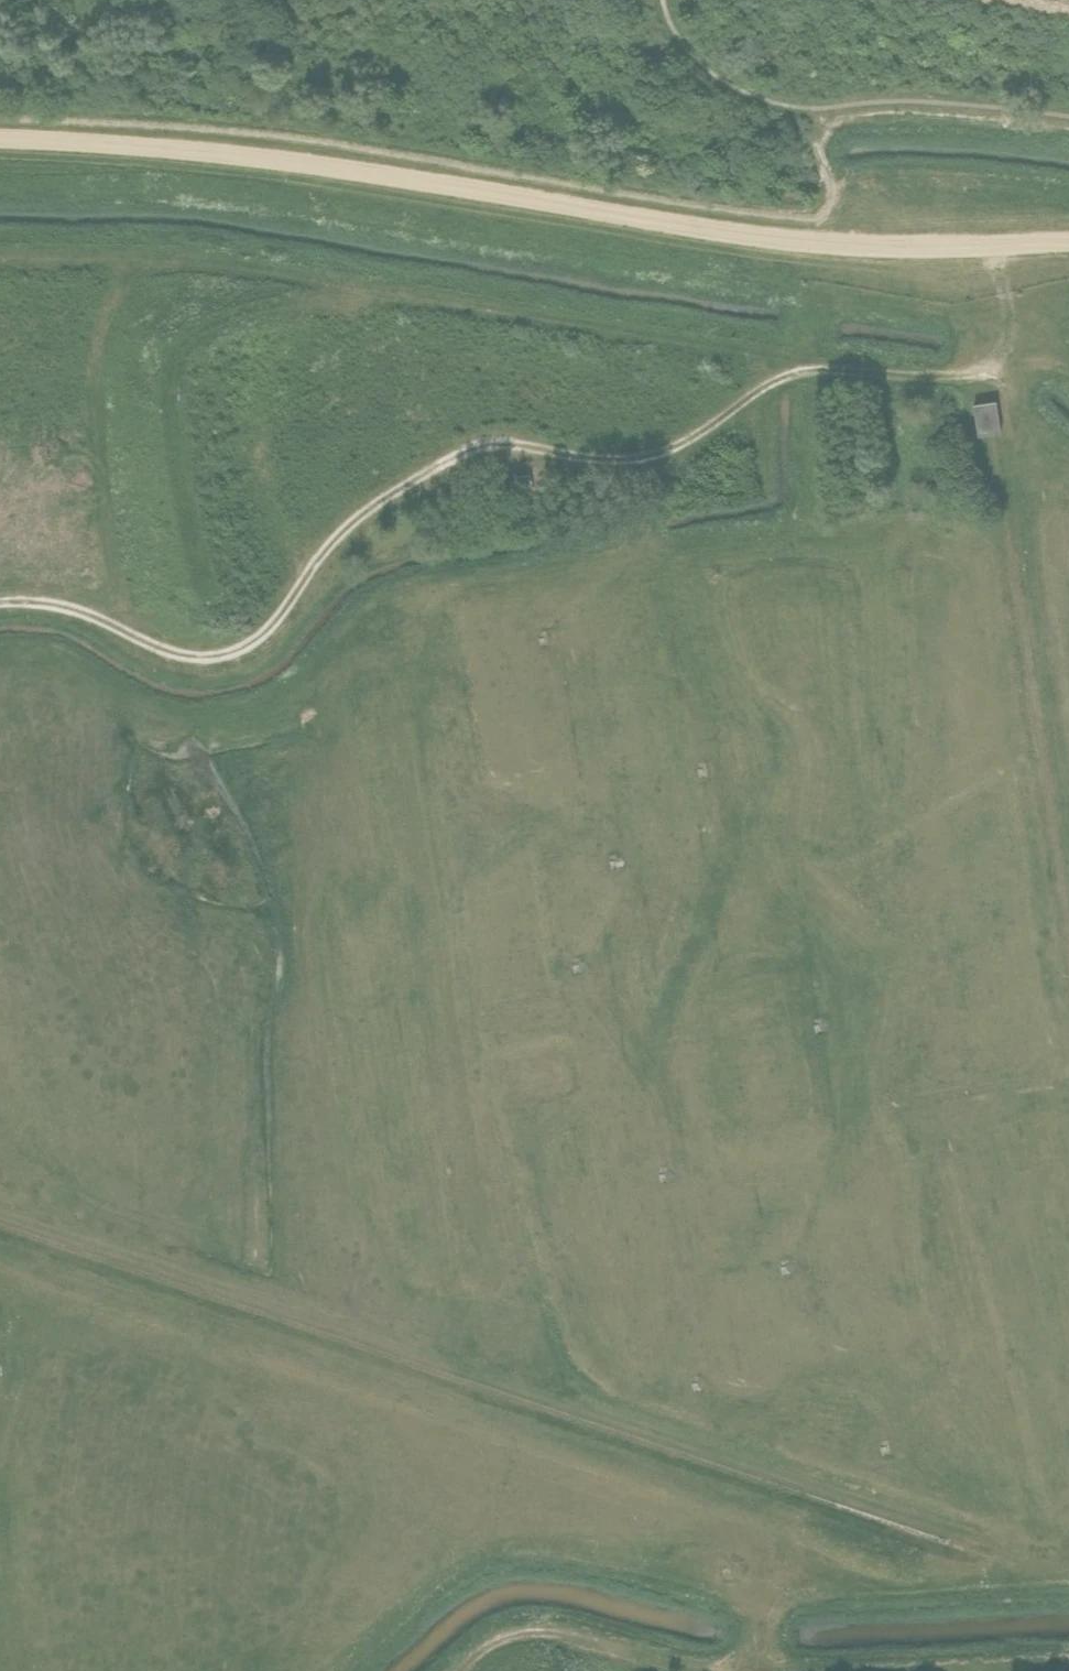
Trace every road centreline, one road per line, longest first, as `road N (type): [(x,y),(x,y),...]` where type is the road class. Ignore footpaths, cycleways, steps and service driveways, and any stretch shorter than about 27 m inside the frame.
road 1 (track): [(0,137),(224,150),(784,239),(938,250),(1068,243)]

